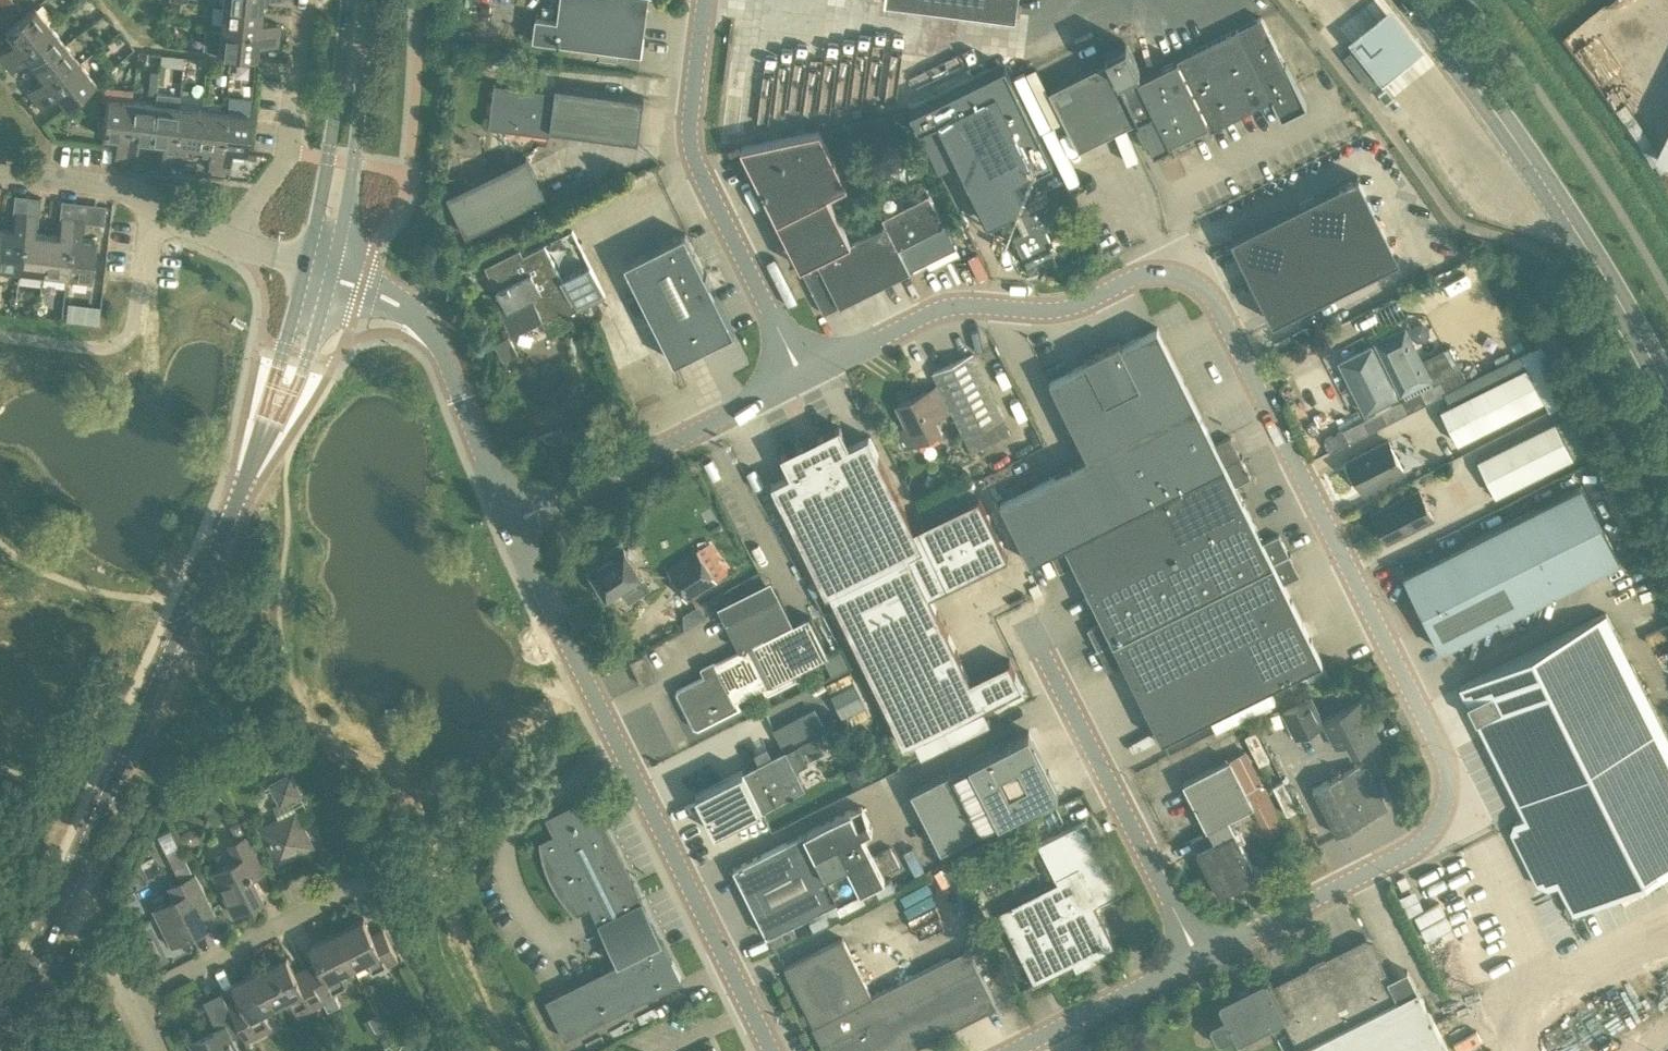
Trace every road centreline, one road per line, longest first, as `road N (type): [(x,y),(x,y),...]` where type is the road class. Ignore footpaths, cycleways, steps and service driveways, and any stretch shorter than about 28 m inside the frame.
road 1 (unclassified): [(1202,958),(1417,847),(1441,818),(1449,781),(1448,764),(1210,296),(1187,277),(1154,271),(1057,311),(940,309),(801,379)]
road 2 (unclassified): [(772,1050),(508,525)]
road 3 (tertiary): [(59,915),(246,480)]
road 4 (secondary): [(1667,394),(1582,243),(1407,0)]
road 5 (unclassified): [(801,379),(692,149),(704,0)]
road 6 (unclassified): [(1202,958),(1023,614)]
road 7 (unclassified): [(508,525),(801,379)]
road 8 (unclassified): [(508,525),(433,334),(400,307),(330,278)]
road 9 (tertiary): [(330,278),(354,164),(363,0)]
road 10 (tertiary): [(351,0),(306,268)]
road 11 (residential): [(130,998),(373,879)]
road 12 (residential): [(306,0),(286,153),(236,241)]
road 13 (tertiary): [(306,268),(246,480)]
road 14 (tertiary): [(246,480),(286,413),(330,278)]
road 15 (unclassified): [(1016,1050),(1202,958)]
road 16 (residential): [(0,175),(108,188),(153,207)]
road 17 (tertiary): [(0,1032),(59,915)]

